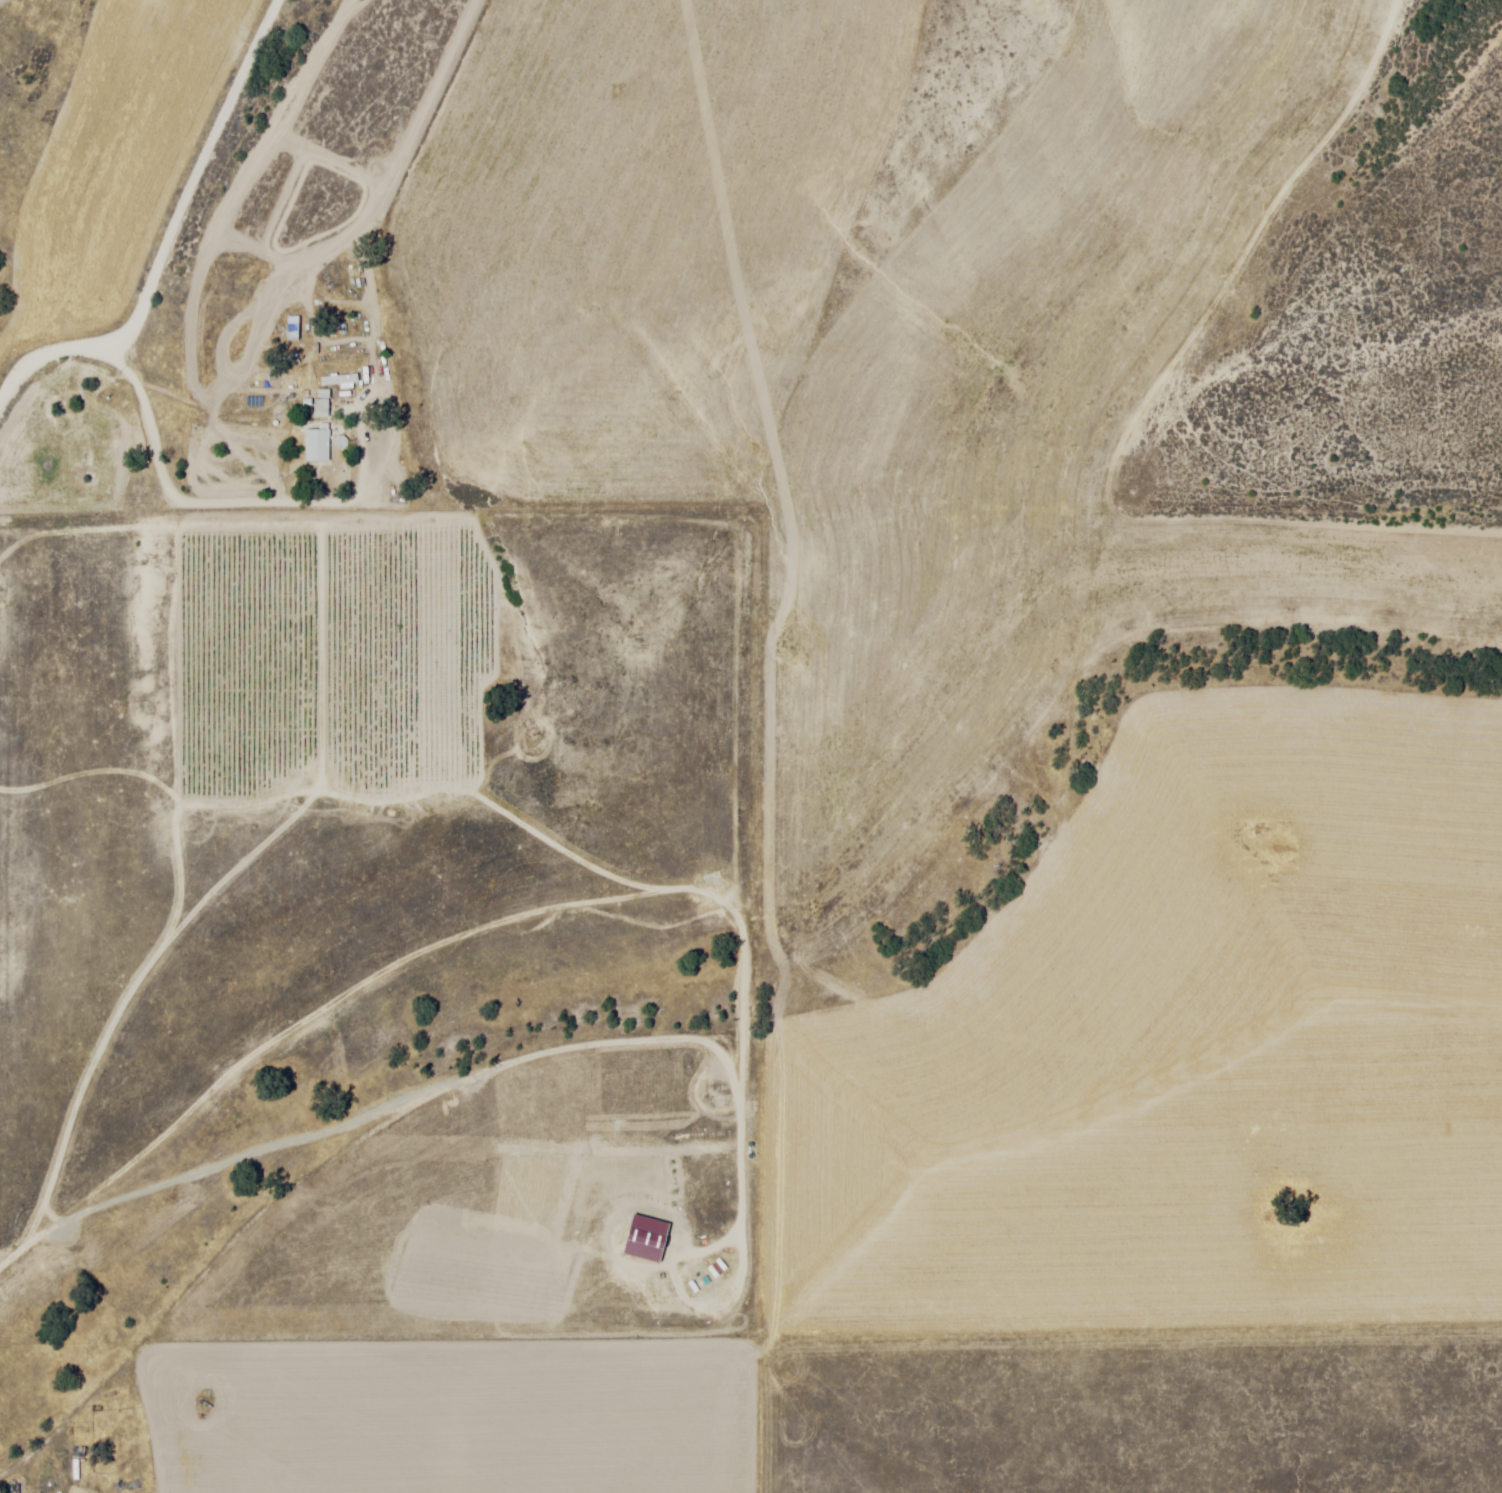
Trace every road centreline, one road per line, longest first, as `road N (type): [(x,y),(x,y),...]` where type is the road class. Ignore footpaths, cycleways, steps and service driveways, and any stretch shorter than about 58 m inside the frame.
road 1 (track): [(275,0),(182,159),(127,285),(119,323),(83,353)]
road 2 (residential): [(83,353),(114,386),(146,480),(164,502),(341,506),(367,482)]

